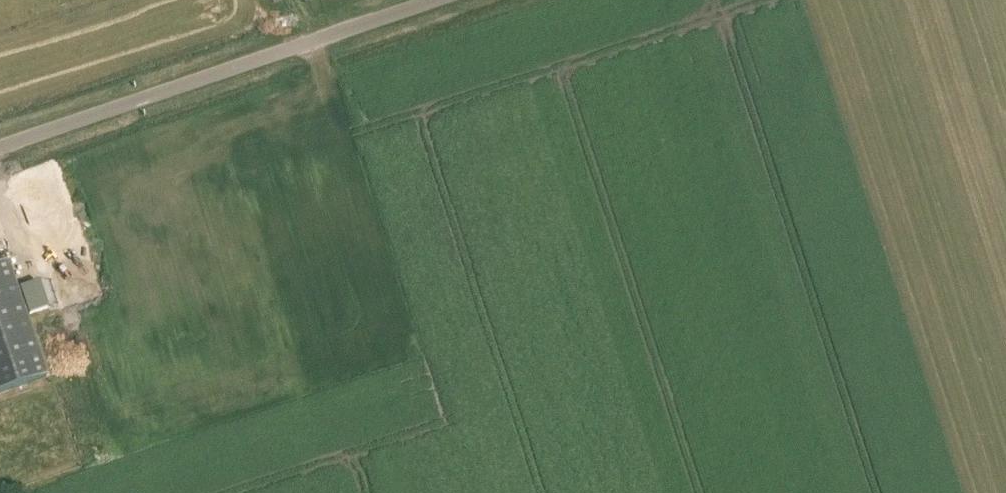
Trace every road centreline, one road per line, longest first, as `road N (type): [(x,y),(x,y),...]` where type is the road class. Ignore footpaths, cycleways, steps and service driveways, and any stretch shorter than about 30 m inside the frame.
road 1 (unclassified): [(0,146),(435,0)]

